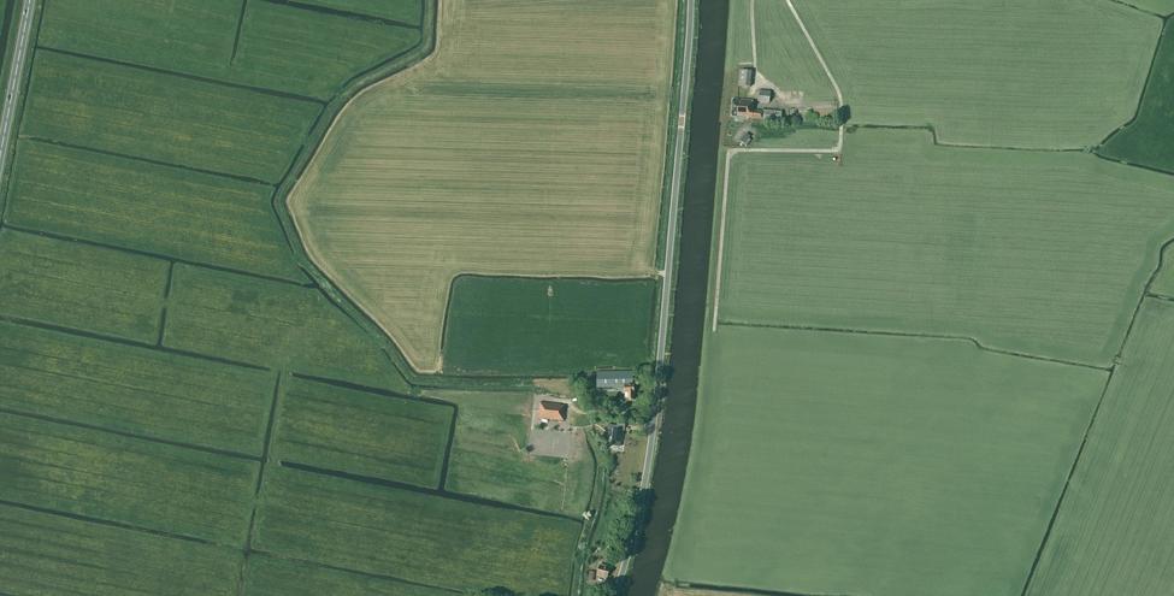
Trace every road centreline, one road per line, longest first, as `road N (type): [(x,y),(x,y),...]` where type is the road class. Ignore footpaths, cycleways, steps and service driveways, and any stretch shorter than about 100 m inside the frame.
road 1 (track): [(583,412),(566,382),(412,378),(309,268),(279,204),(342,97),(427,45),(430,0)]
road 2 (unclassified): [(616,595),(648,462),(691,0)]
road 3 (track): [(786,0),(835,84),(839,151),(729,150),(701,454)]
road 4 (track): [(716,311),(965,332),(1123,362)]
road 5 (trunk): [(0,158),(30,0)]

